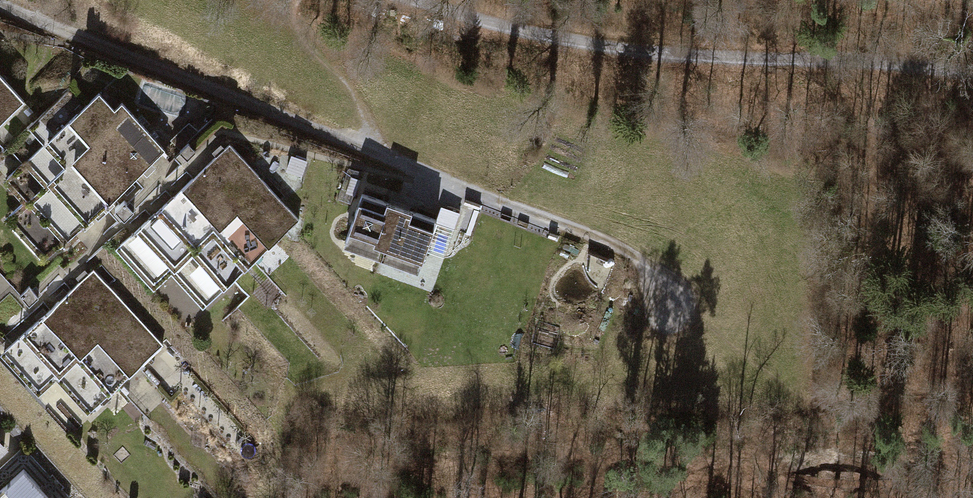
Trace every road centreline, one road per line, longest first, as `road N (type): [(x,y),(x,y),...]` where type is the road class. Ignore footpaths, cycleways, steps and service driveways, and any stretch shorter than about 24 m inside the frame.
road 1 (track): [(0,7),(581,231),(670,285)]
road 2 (track): [(402,0),(493,29),(626,51),(972,71)]

